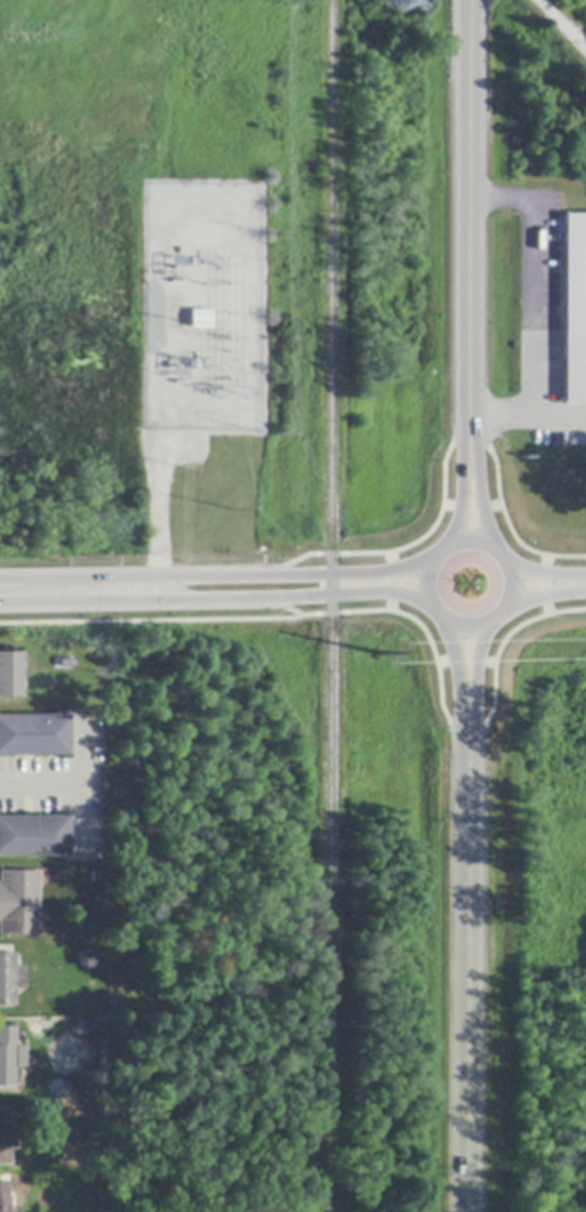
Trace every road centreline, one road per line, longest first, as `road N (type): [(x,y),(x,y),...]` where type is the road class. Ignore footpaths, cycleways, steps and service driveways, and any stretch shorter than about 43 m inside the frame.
road 1 (tertiary): [(465,1211),(467,698)]
road 2 (tertiary): [(470,478),(472,0)]
road 3 (tertiary): [(443,548),(425,583),(433,609),(453,626),(493,622),(513,587),(506,560),(483,543),(443,548)]
road 4 (tertiary): [(434,557),(382,574),(215,578),(170,589)]
road 5 (tertiary): [(170,589),(383,591),(433,609)]
road 6 (tertiary): [(170,589),(0,594)]

